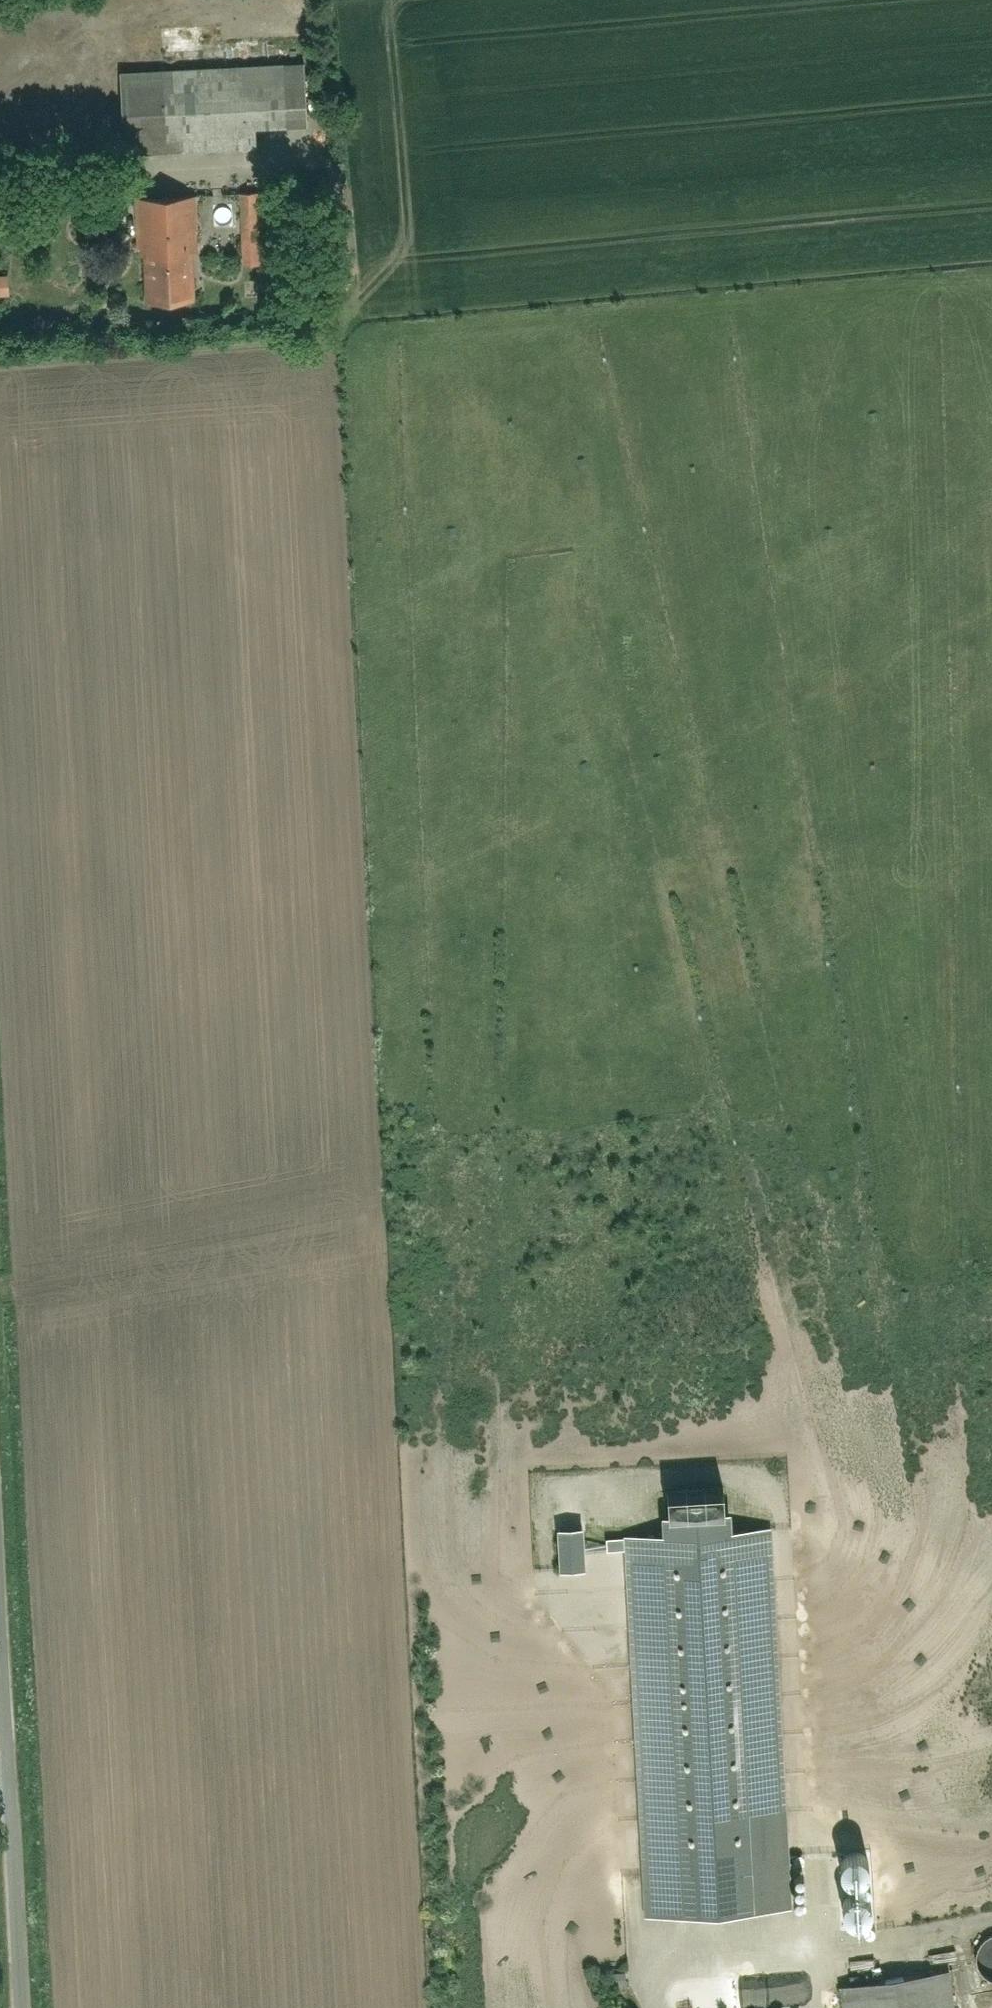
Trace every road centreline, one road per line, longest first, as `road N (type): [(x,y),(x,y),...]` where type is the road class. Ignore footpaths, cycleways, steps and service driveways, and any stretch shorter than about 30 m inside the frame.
road 1 (unclassified): [(0,1639),(19,2007)]

